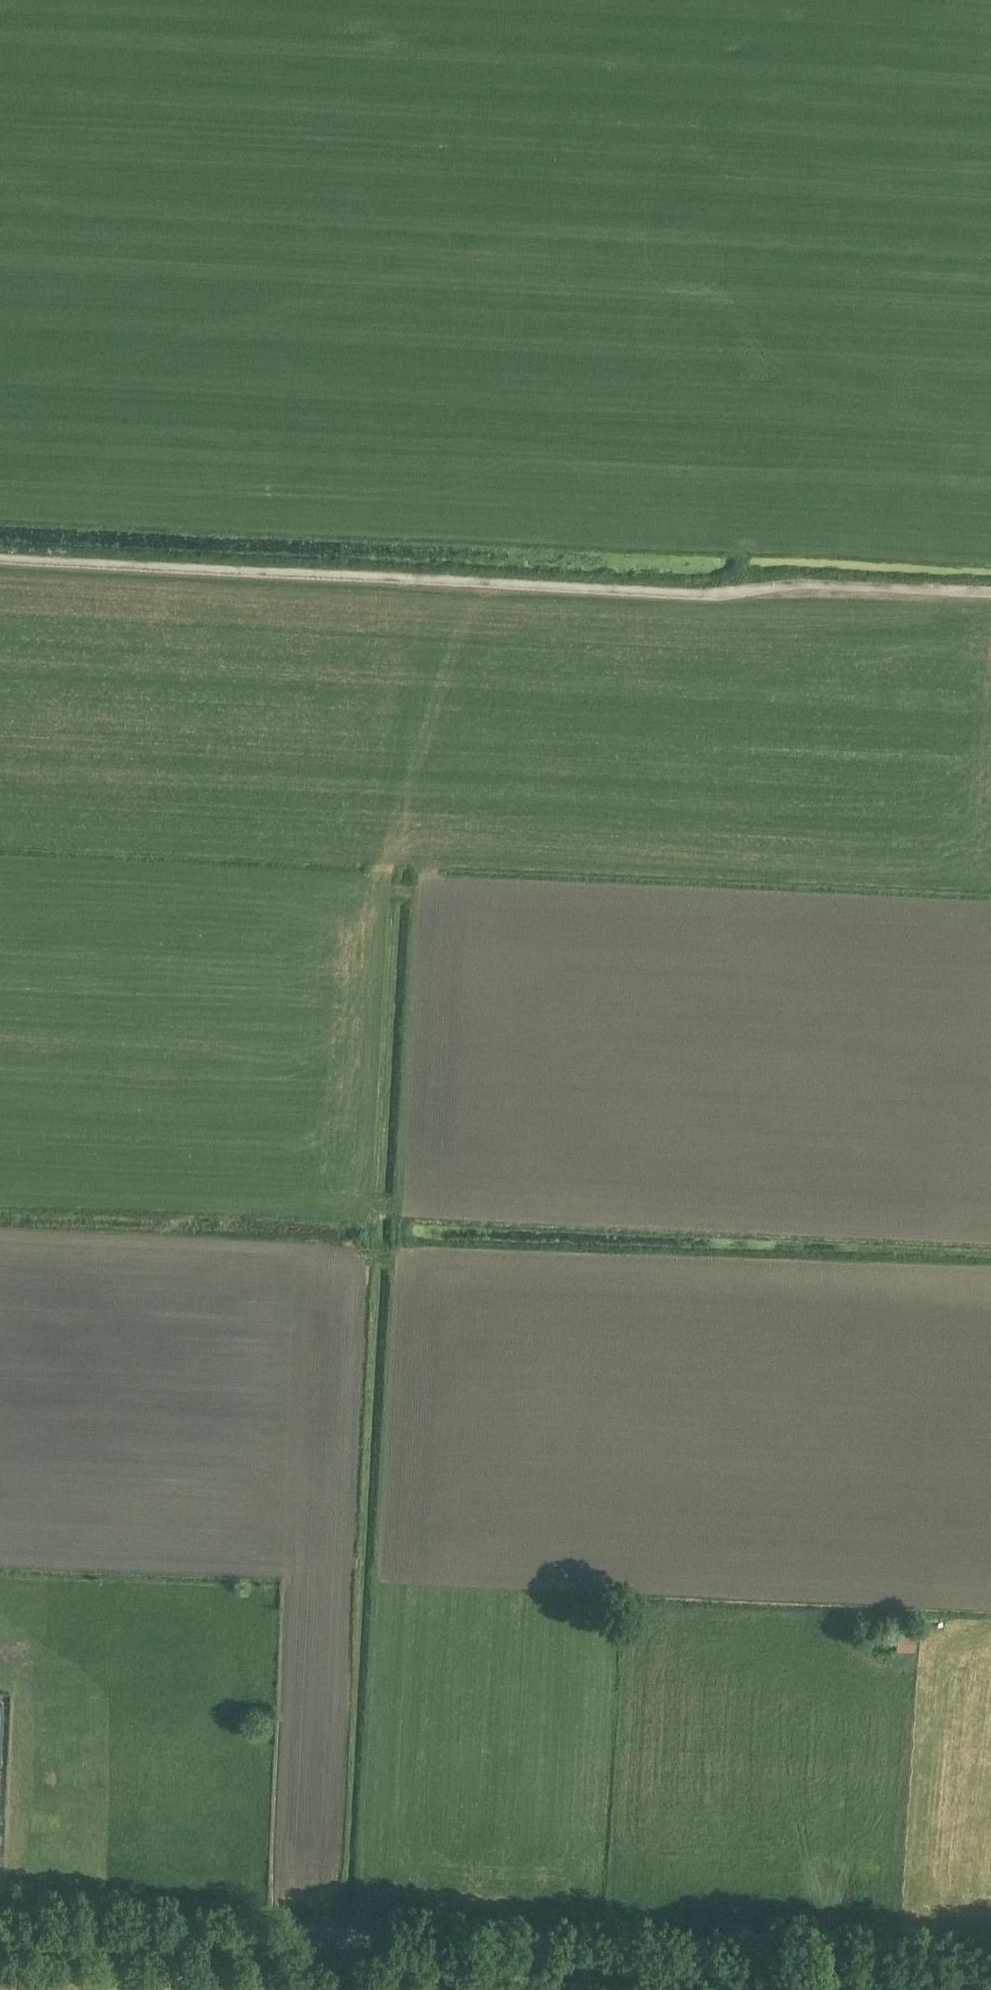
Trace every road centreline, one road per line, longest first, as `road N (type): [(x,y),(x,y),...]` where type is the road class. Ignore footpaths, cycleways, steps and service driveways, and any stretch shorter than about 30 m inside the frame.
road 1 (track): [(990,594),(785,586),(705,595),(0,563)]
road 2 (tertiary): [(990,1971),(0,1925)]

